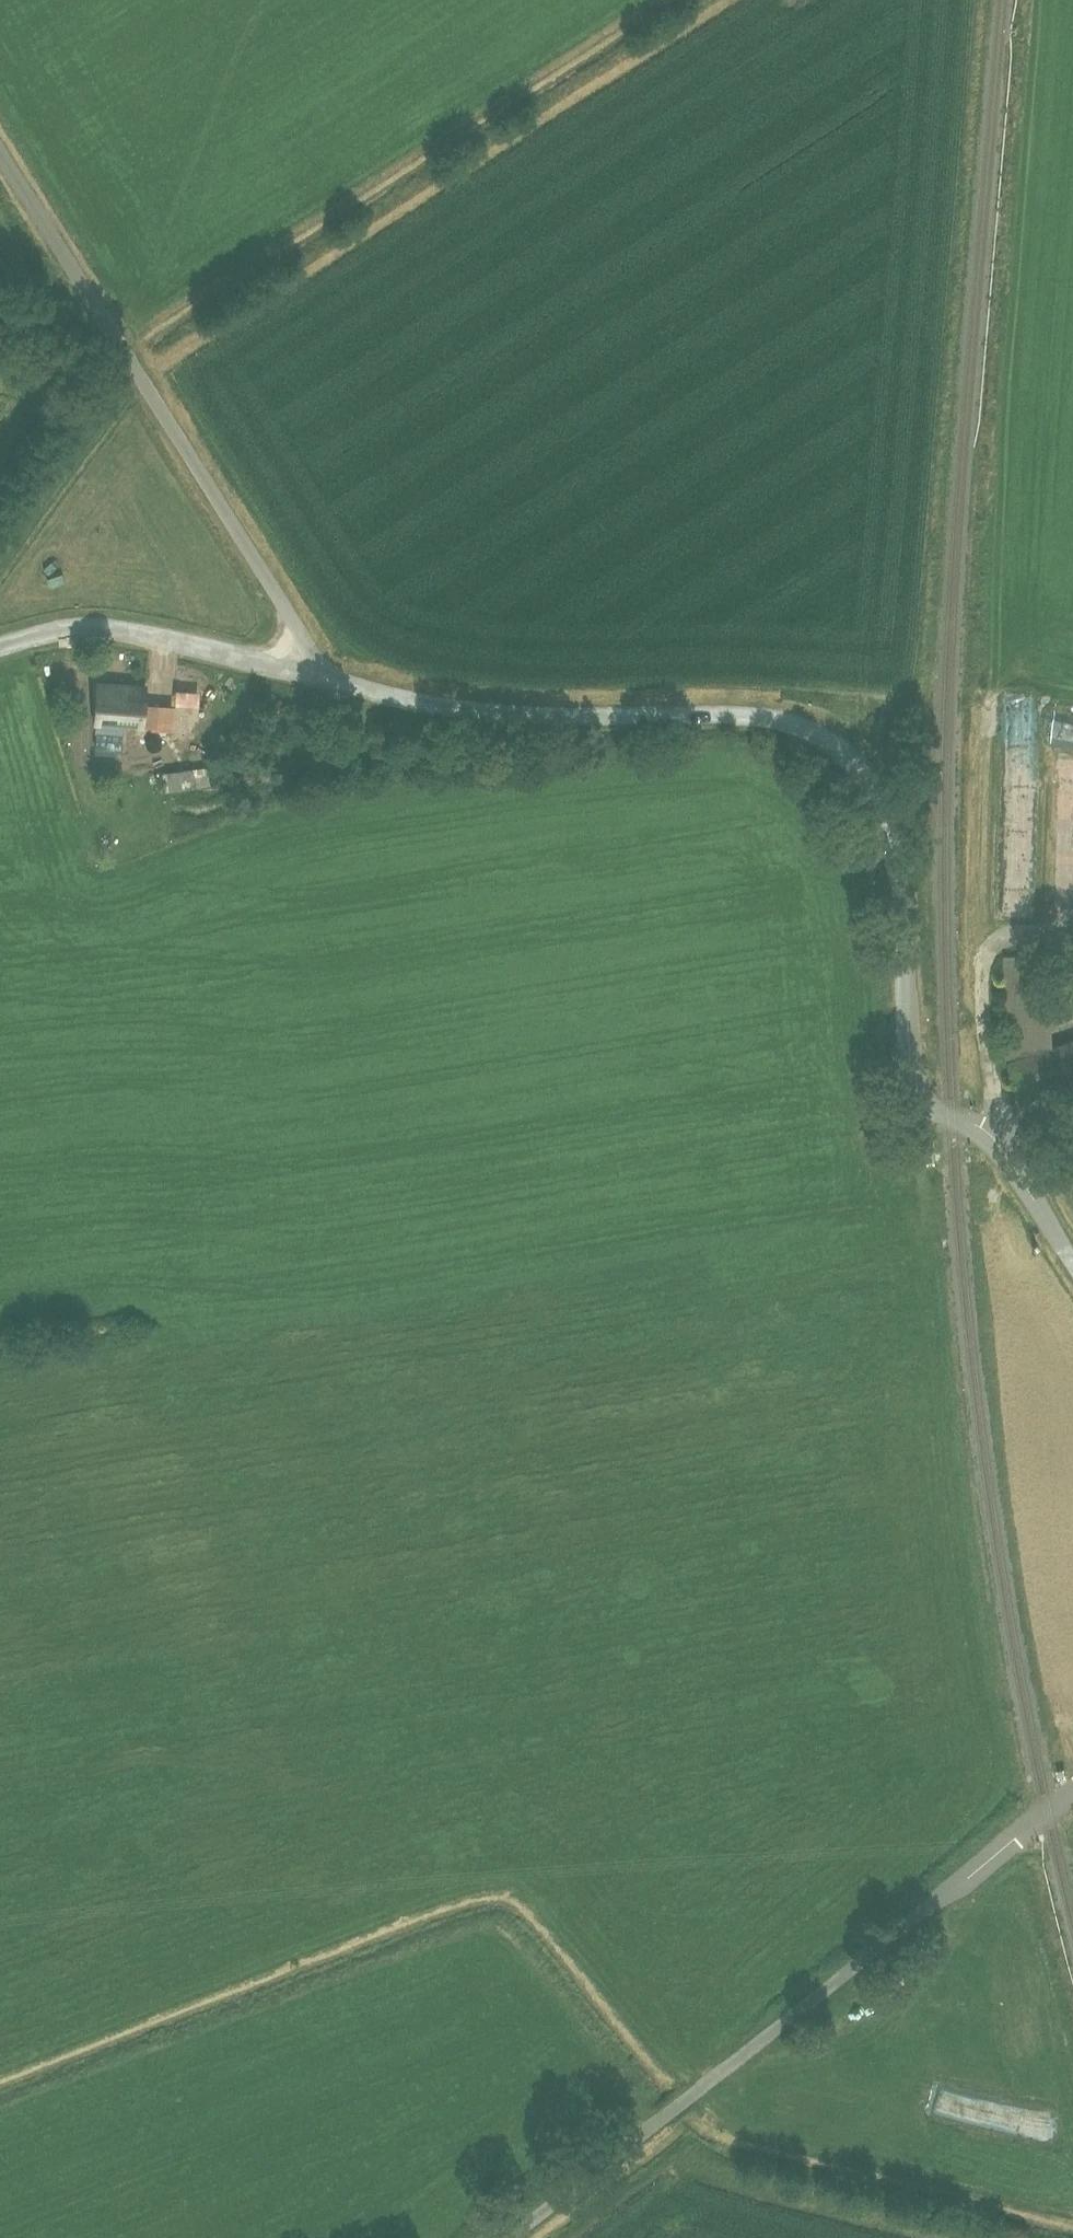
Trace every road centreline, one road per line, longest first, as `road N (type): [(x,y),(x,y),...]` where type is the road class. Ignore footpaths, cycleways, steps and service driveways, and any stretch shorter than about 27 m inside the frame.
road 1 (unclassified): [(315,677),(491,716),(744,718),(825,739),(853,762),(895,838),(905,886),(911,1059),(919,1091),(931,1112),(1003,1149),(1072,1261)]
road 2 (unclassified): [(516,2237),(1072,1791)]
road 3 (unclassified): [(315,677),(289,612),(109,323)]
road 4 (unclassified): [(0,653),(78,633),(119,634),(315,677)]
road 5 (unclassified): [(109,323),(0,149)]

